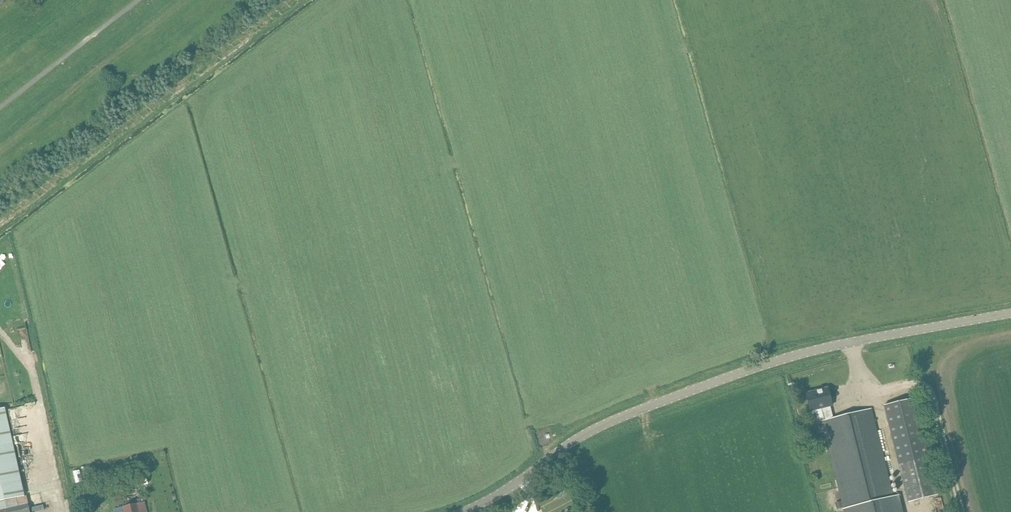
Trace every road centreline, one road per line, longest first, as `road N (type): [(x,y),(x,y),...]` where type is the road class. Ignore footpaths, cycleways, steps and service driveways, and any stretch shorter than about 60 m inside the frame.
road 1 (tertiary): [(461,511),(585,434),(757,367),(1010,313)]
road 2 (track): [(0,221),(295,0)]

